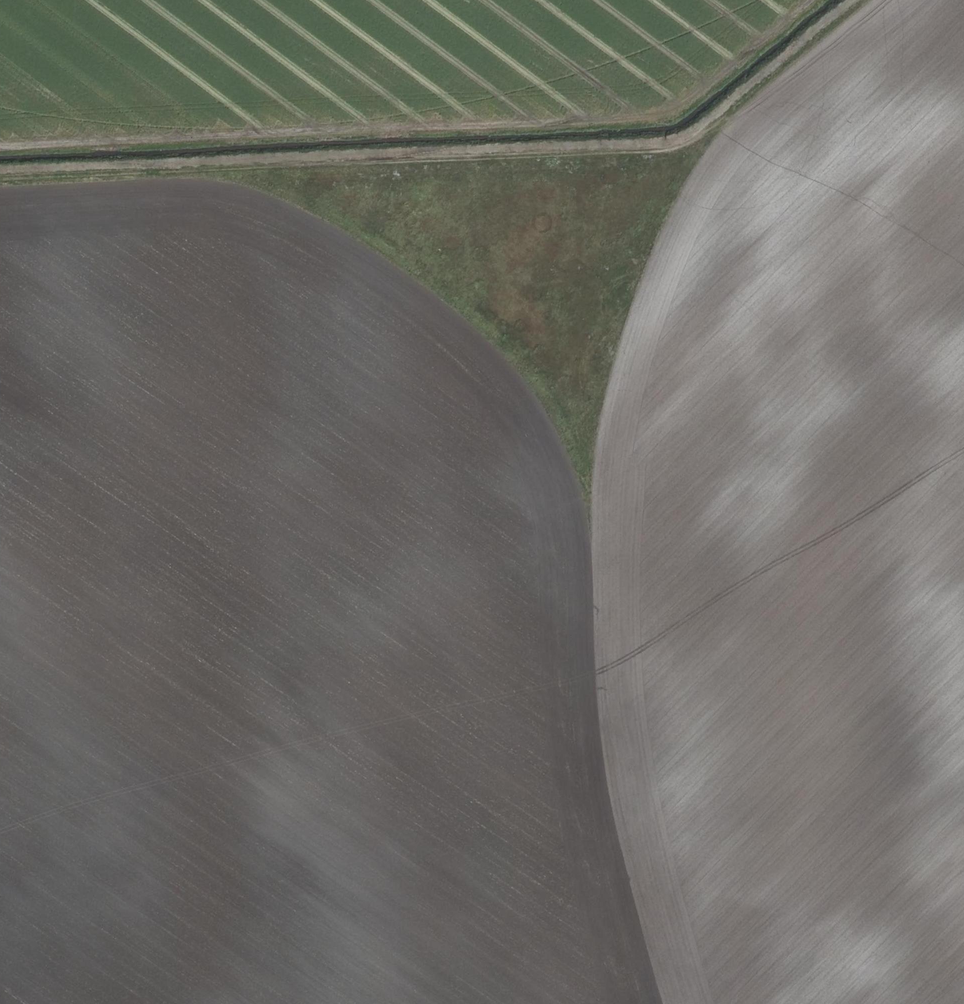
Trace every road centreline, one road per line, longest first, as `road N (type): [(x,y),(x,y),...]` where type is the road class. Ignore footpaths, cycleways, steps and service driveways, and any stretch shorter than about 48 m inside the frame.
road 1 (track): [(864,0),(700,136),(624,168),(0,172)]

